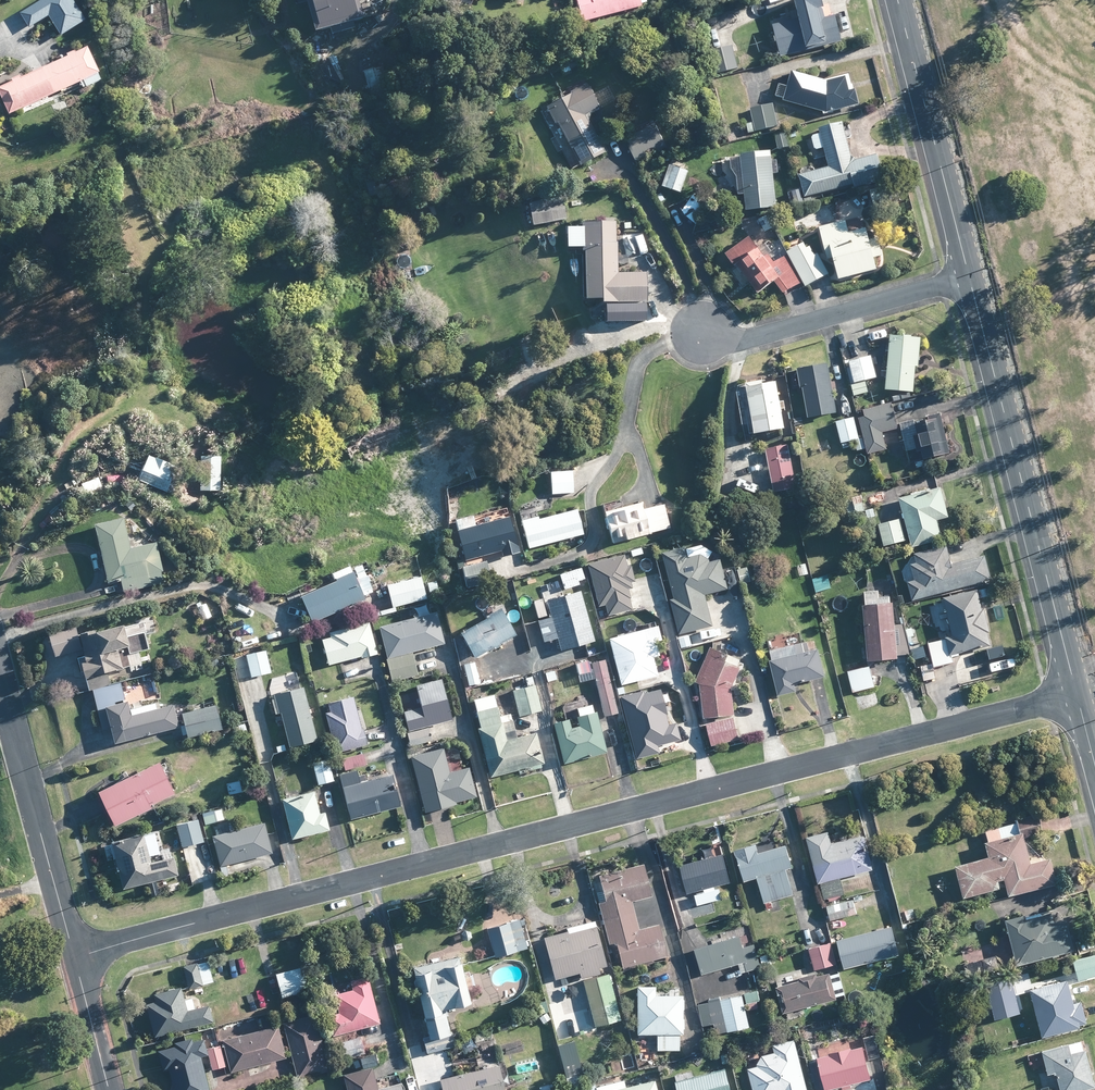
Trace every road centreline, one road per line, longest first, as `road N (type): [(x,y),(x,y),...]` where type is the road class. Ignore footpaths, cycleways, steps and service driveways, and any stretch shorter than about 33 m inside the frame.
road 1 (residential): [(75,958),(1077,696)]
road 2 (residential): [(1077,696),(969,275)]
road 3 (residential): [(694,330),(746,341),(969,275)]
road 4 (residential): [(969,275),(897,0)]
road 5 (residential): [(0,684),(75,958)]
road 6 (residential): [(75,958),(109,1089)]

